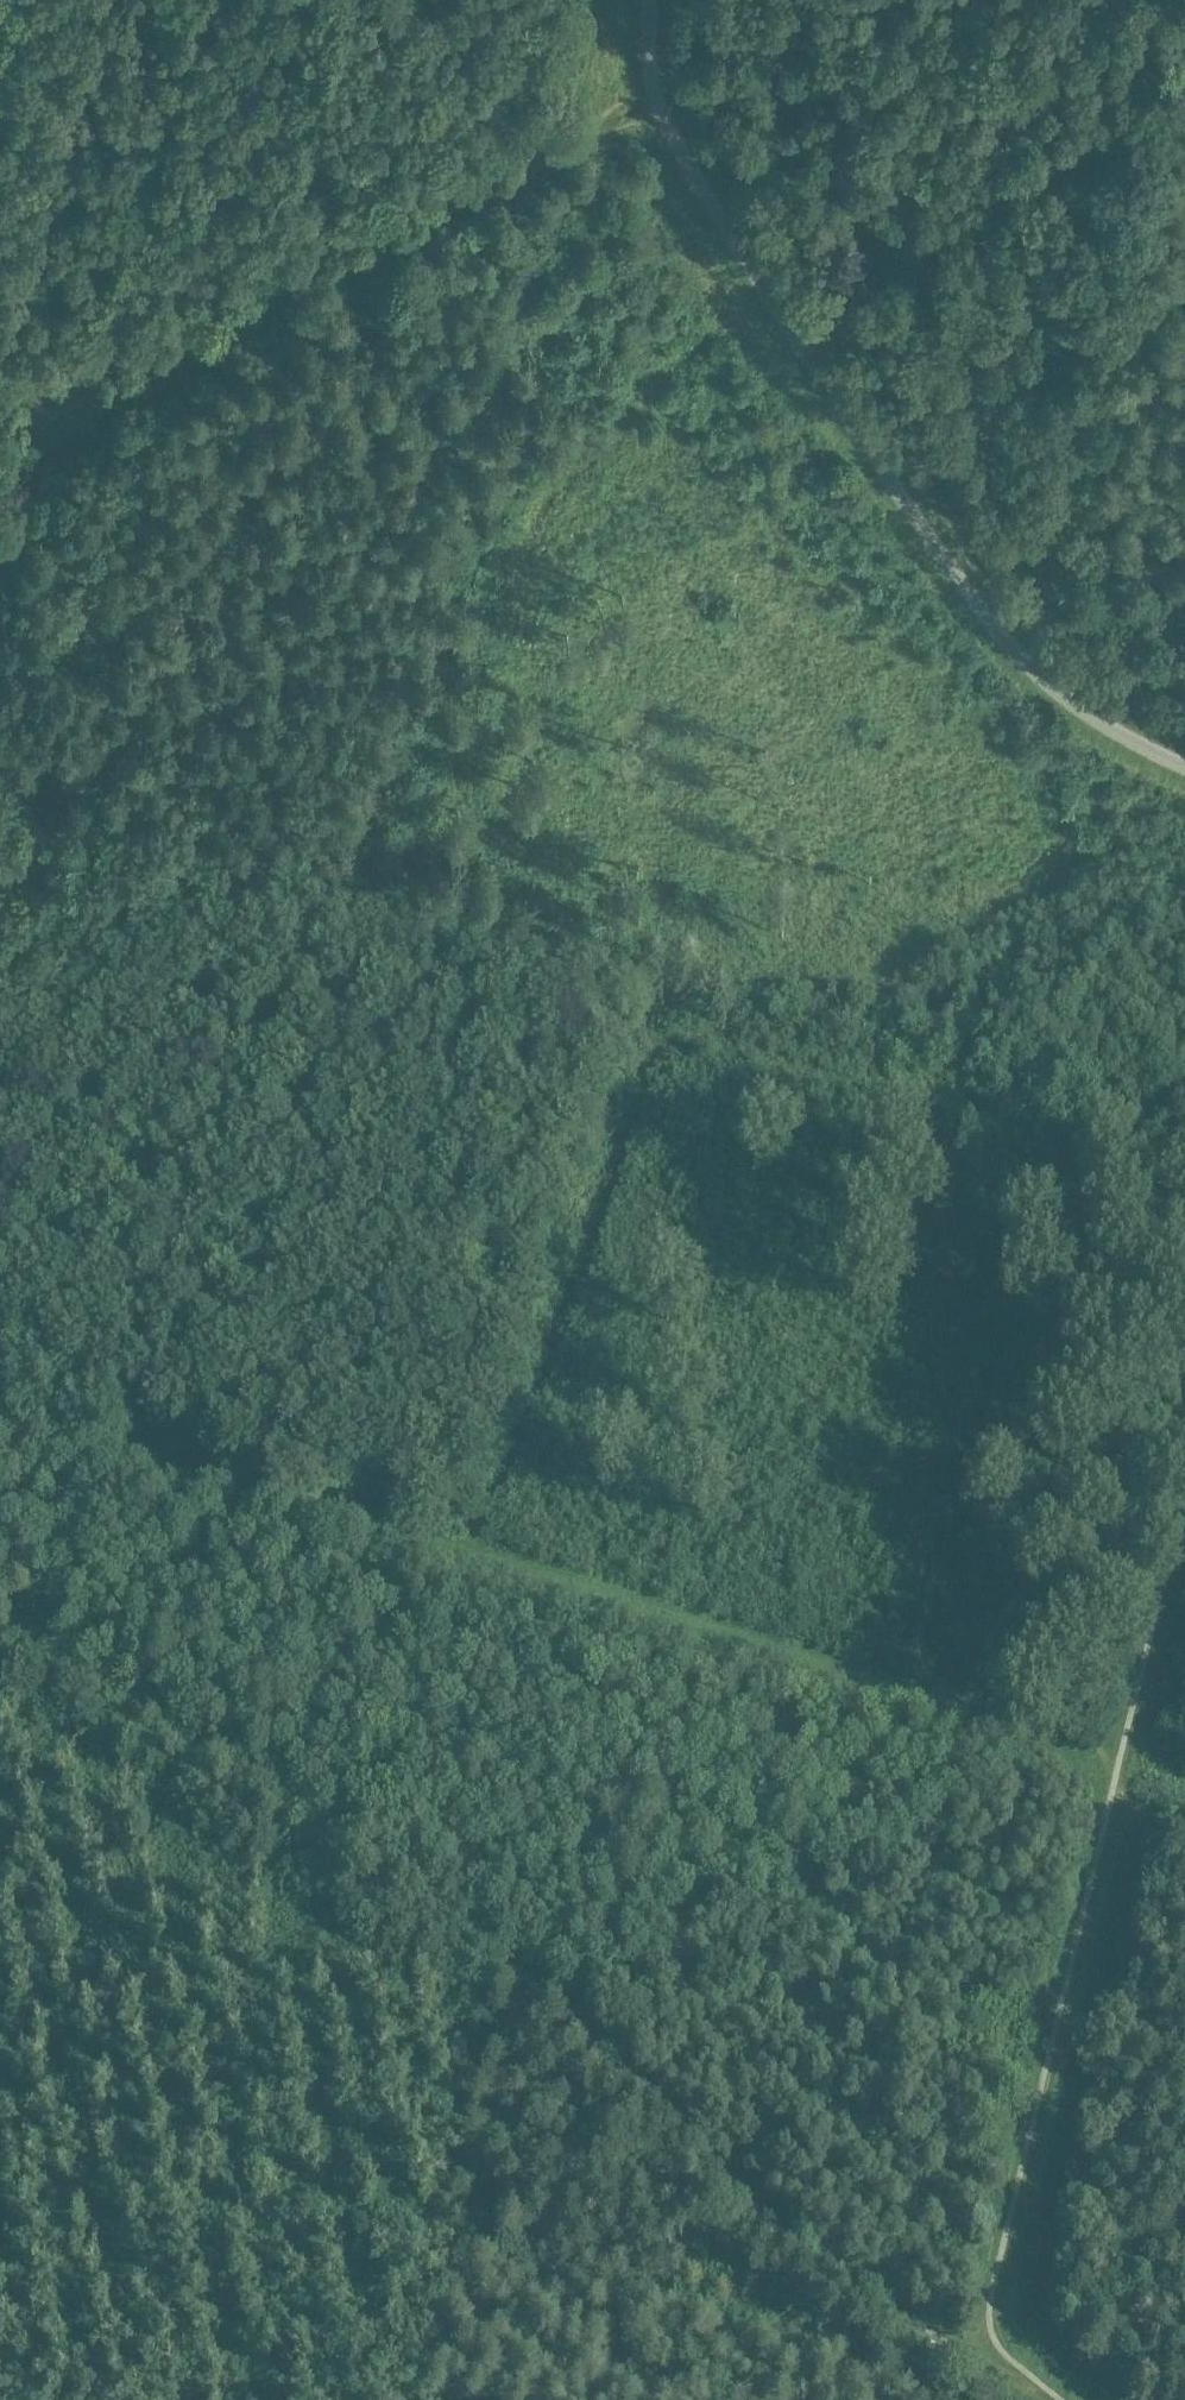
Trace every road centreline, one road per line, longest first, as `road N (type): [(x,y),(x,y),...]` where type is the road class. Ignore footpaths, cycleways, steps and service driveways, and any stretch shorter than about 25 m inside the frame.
road 1 (unclassified): [(1184,767),(1039,695),(938,563),(651,97),(655,0)]
road 2 (track): [(0,583),(32,481),(122,402),(171,365),(651,97)]
road 3 (track): [(122,402),(50,393),(0,374)]

